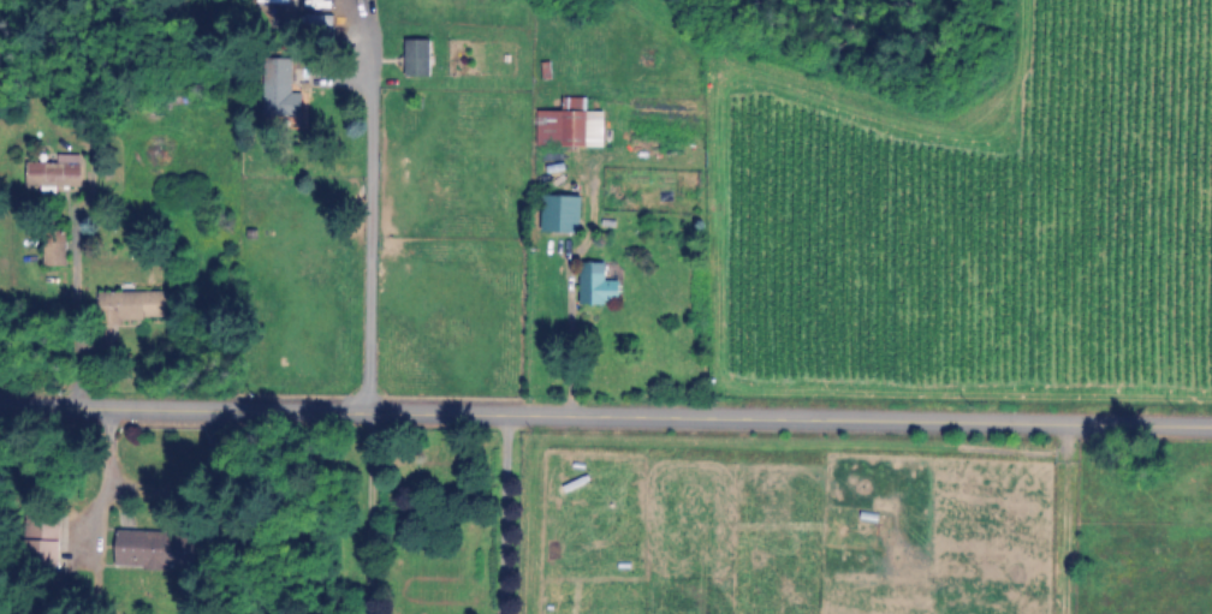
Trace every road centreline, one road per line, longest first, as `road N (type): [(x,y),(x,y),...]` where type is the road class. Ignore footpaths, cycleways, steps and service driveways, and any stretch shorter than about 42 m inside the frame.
road 1 (tertiary): [(1211,427),(0,403)]

